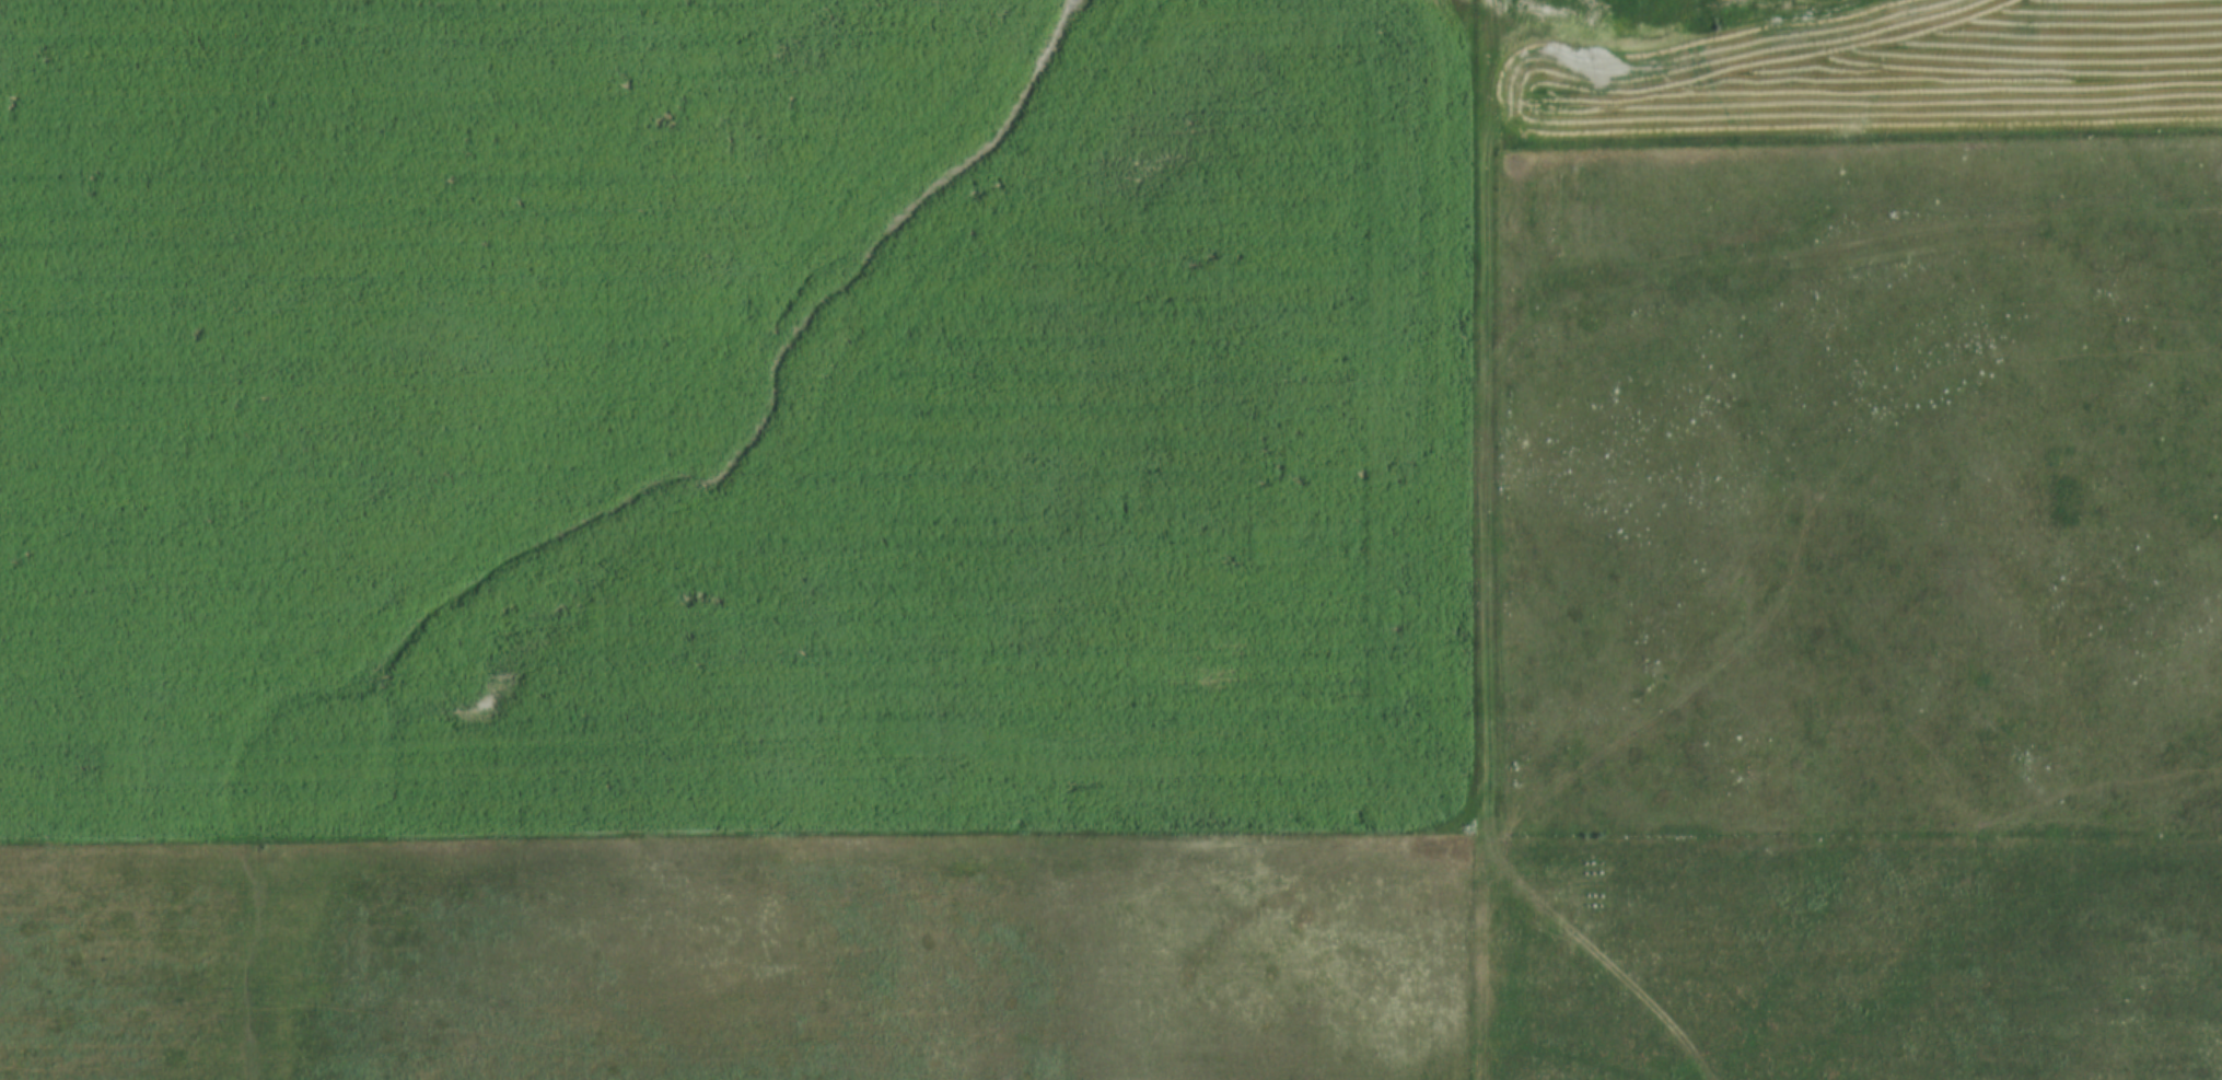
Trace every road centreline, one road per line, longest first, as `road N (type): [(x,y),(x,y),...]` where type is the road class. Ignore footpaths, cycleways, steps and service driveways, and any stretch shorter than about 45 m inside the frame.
road 1 (track): [(0,847),(1474,835),(1467,1079)]

